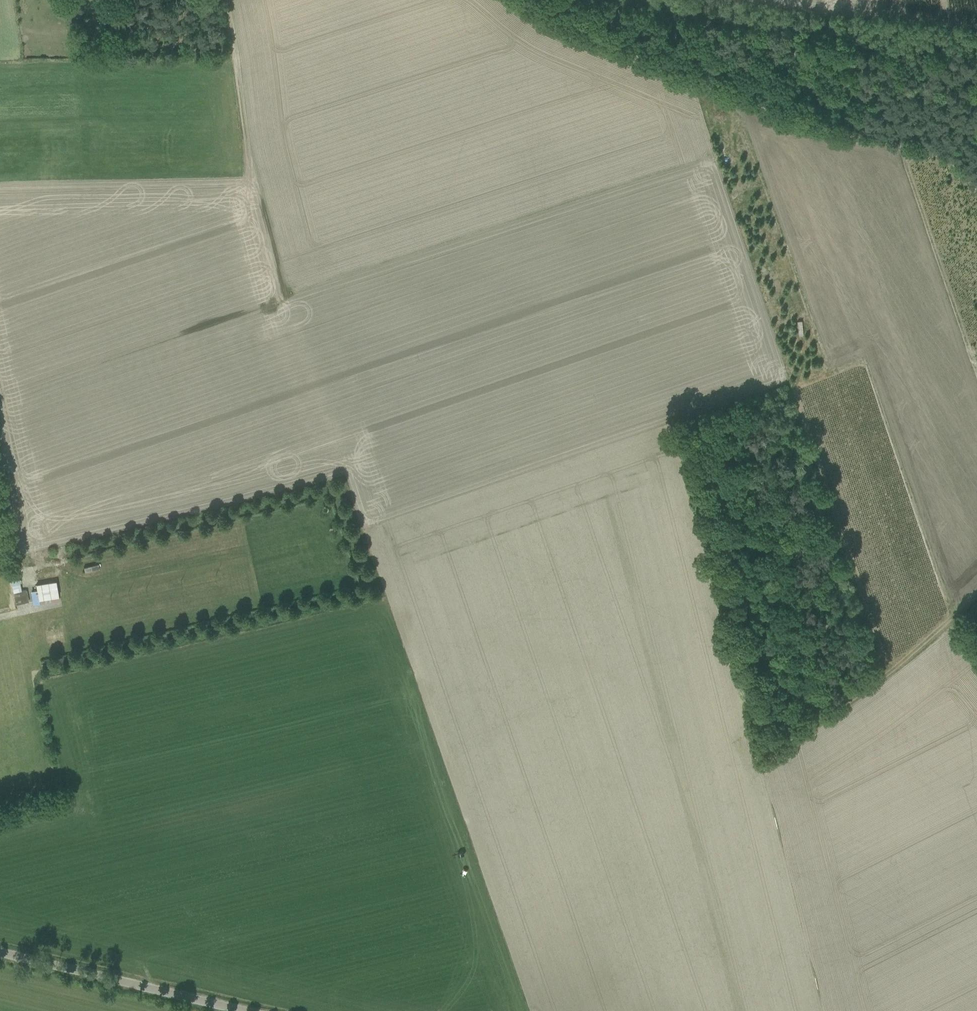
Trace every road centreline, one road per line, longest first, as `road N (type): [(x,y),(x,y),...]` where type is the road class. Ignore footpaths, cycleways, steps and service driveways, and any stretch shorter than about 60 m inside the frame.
road 1 (track): [(976,184),(934,152),(841,134),(688,79),(525,0)]
road 2 (track): [(976,593),(901,663),(759,752)]
road 3 (unclassified): [(255,1010),(0,950)]
road 4 (track): [(228,0),(246,132)]

